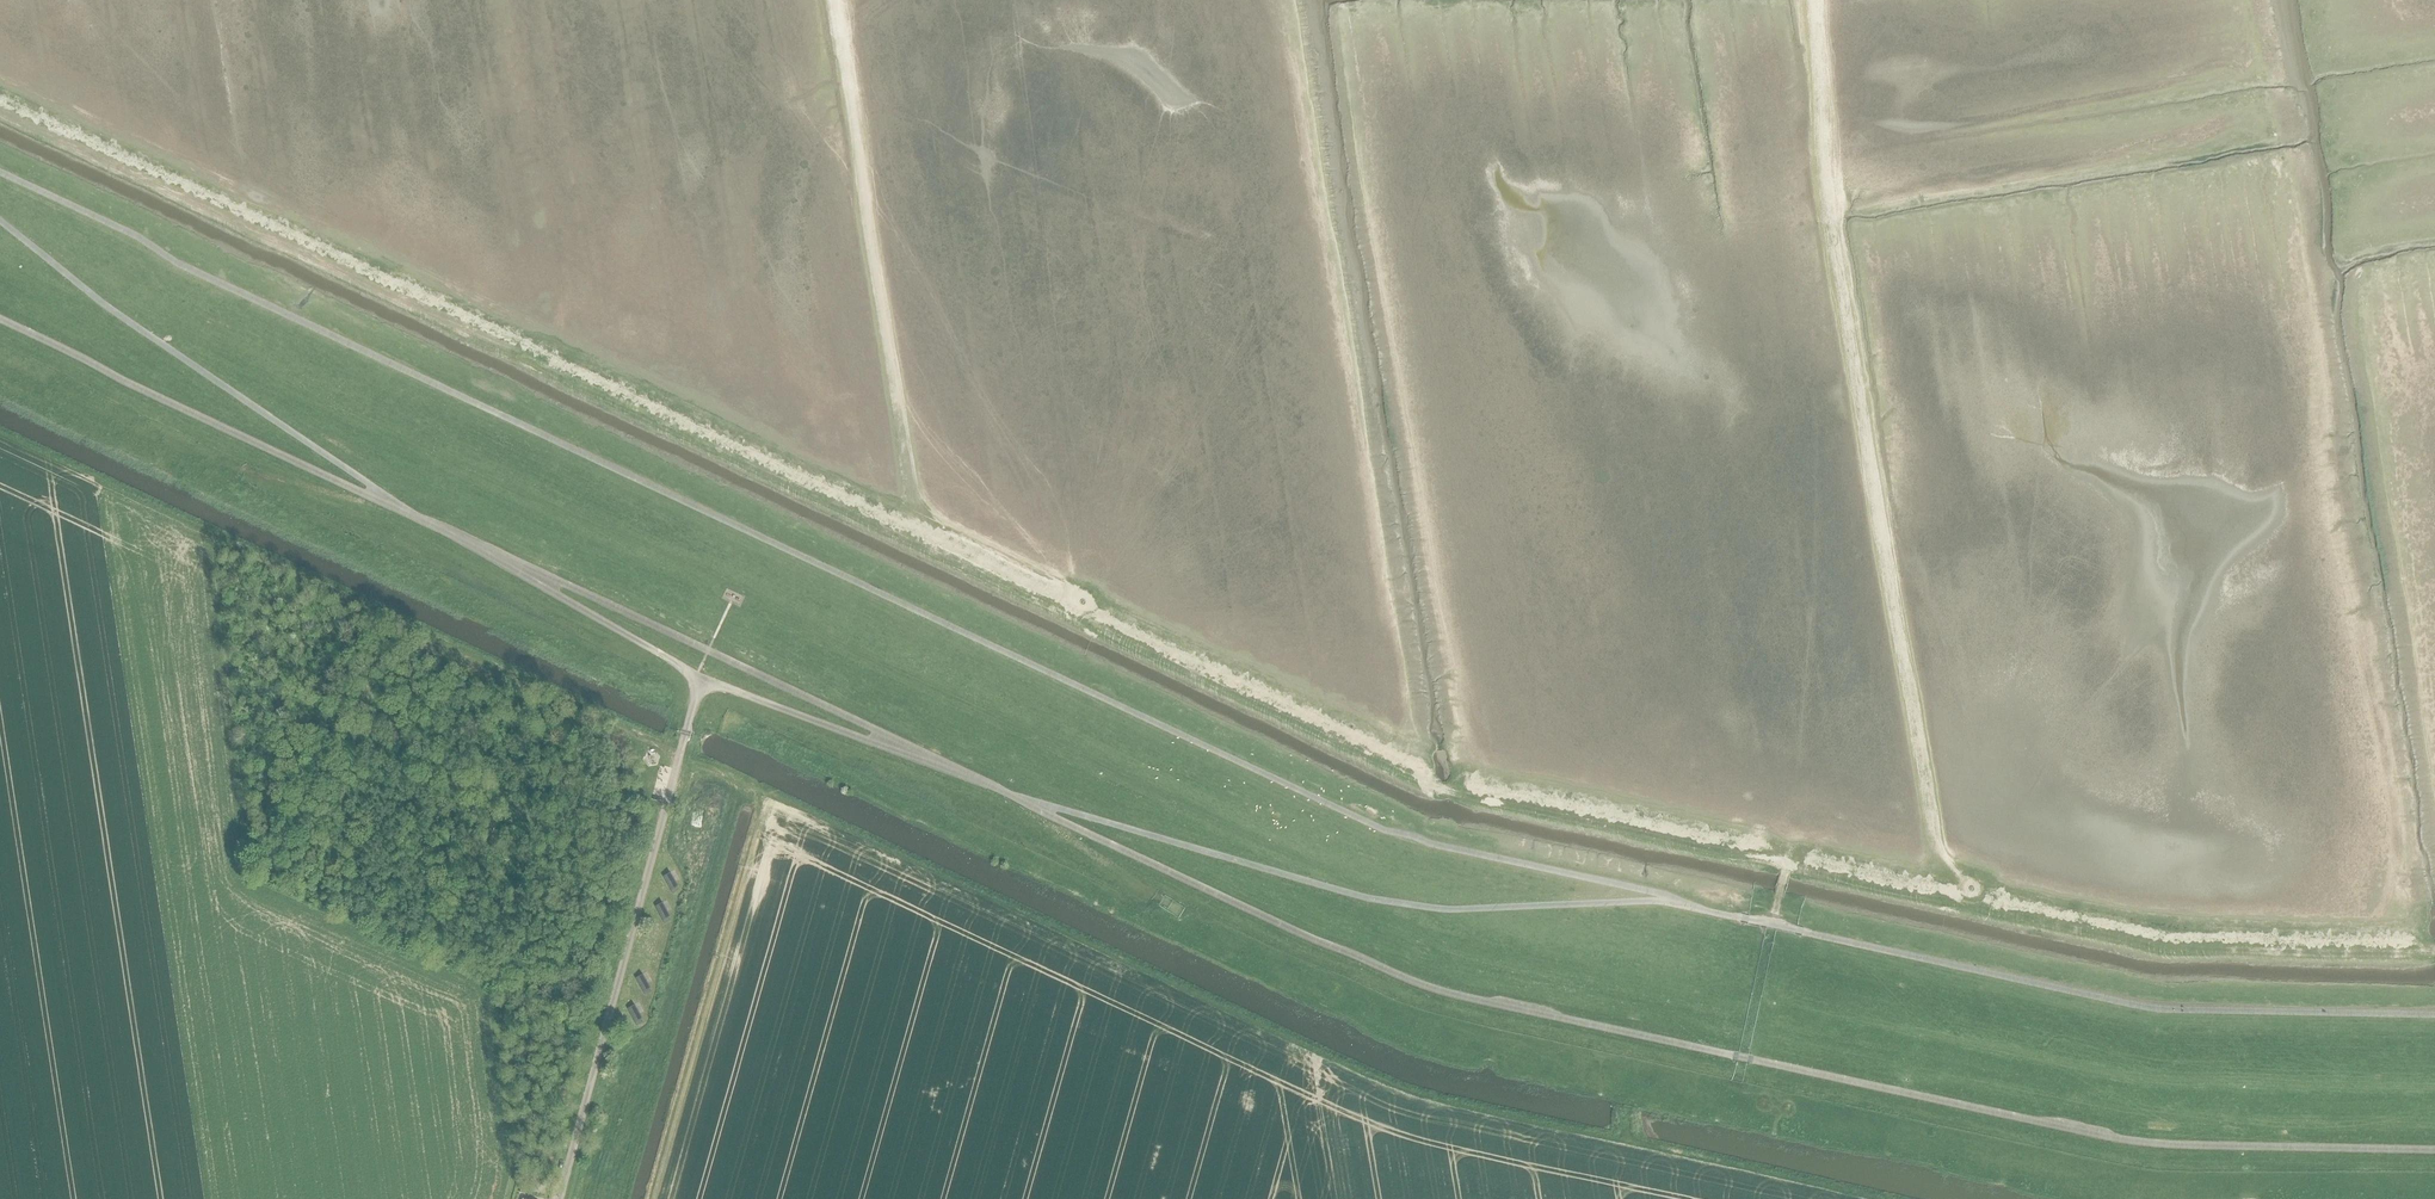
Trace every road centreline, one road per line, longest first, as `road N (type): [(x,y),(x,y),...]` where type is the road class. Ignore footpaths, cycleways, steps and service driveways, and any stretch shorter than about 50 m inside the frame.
road 1 (unclassified): [(560,1198),(698,674)]

